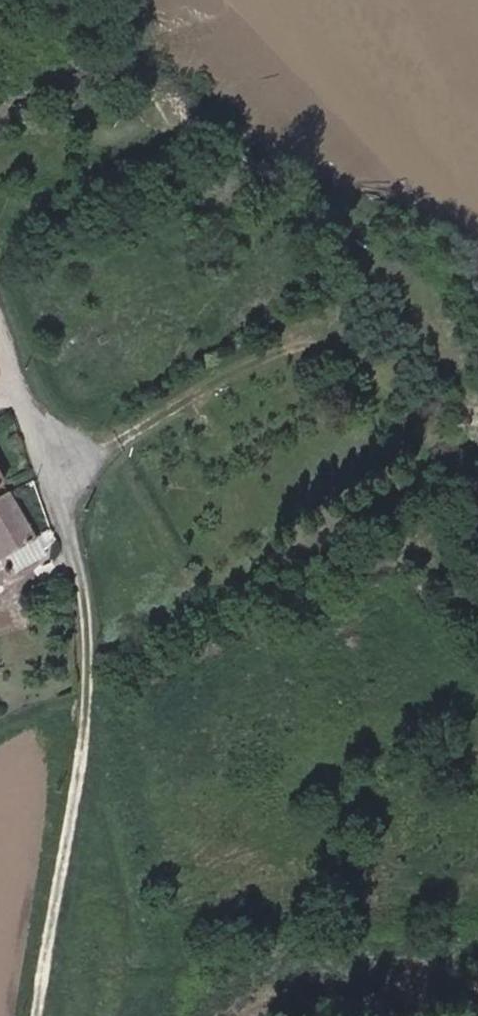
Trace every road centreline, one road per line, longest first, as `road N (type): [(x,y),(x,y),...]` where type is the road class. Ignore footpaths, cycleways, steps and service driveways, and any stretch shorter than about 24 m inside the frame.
road 1 (track): [(76,557),(93,626),(91,697),(46,1015)]
road 2 (unclassified): [(0,335),(76,557)]

